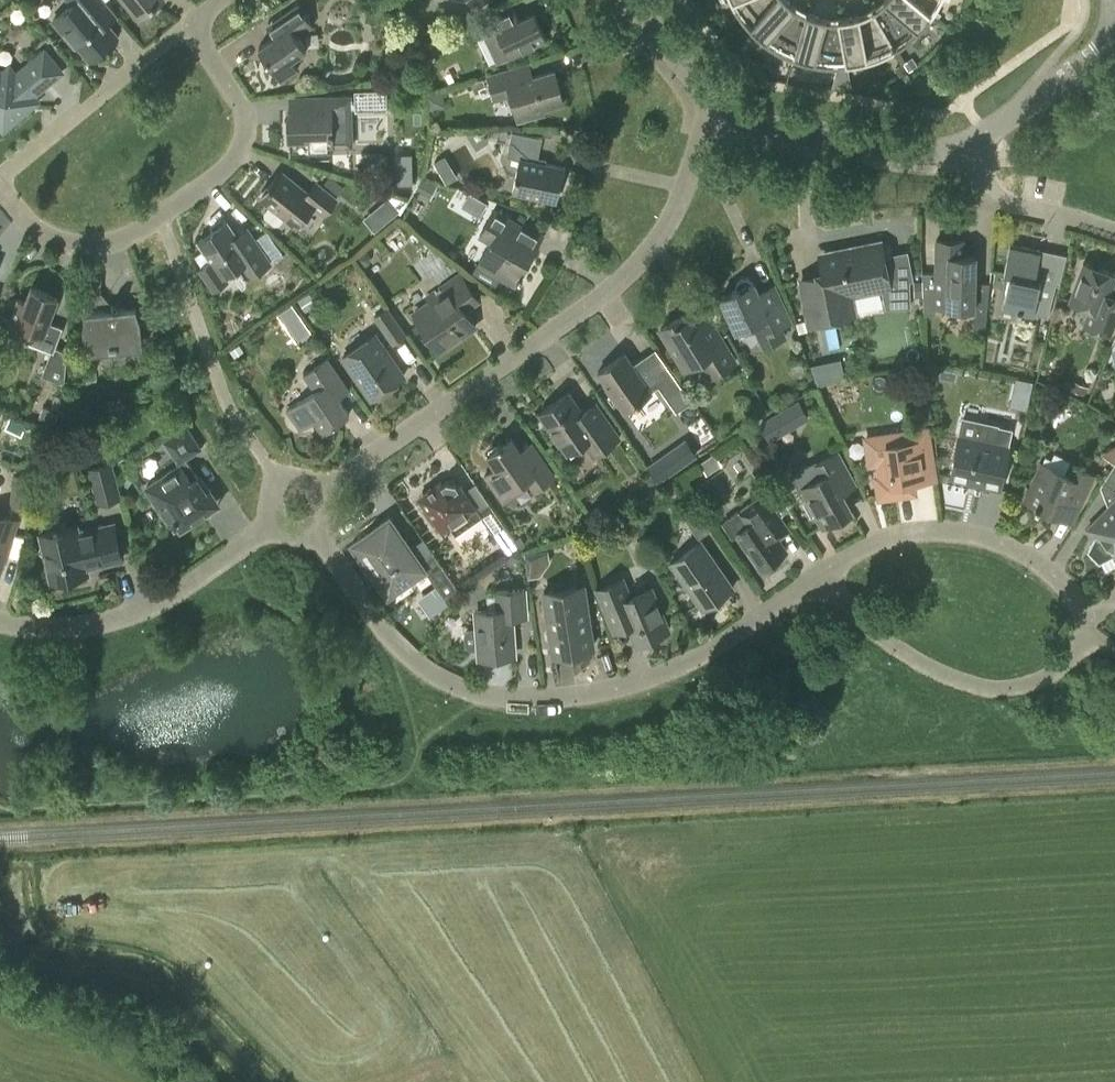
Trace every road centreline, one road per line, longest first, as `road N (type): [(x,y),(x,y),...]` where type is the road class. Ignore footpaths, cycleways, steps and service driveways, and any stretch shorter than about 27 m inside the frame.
road 1 (residential): [(823,574),(690,661),(636,685),(497,696),(423,670),(395,646),(308,529)]
road 2 (residential): [(315,496),(609,290),(648,253),(674,215),(715,110)]
road 3 (residential): [(0,195),(53,239),(100,246),(121,243),(221,176),(244,144),(246,124),(196,38),(197,25)]
road 4 (residential): [(1087,637),(1083,606),(1061,579),(981,535),(921,531),(883,538),(823,574)]
road 5 (residential): [(823,574),(891,645),(968,685),(1007,688),(1045,678),(1087,637)]
road 6 (residential): [(276,523),(138,614),(60,627),(0,623)]
road 7 (residential): [(715,110),(911,153),(978,141)]
road 8 (residential): [(0,178),(186,23),(197,25)]
road 9 (residential): [(978,141),(979,184),(990,199),(1114,232)]
road 10 (residential): [(978,141),(1114,47)]
road 11 (residential): [(715,110),(629,0)]

